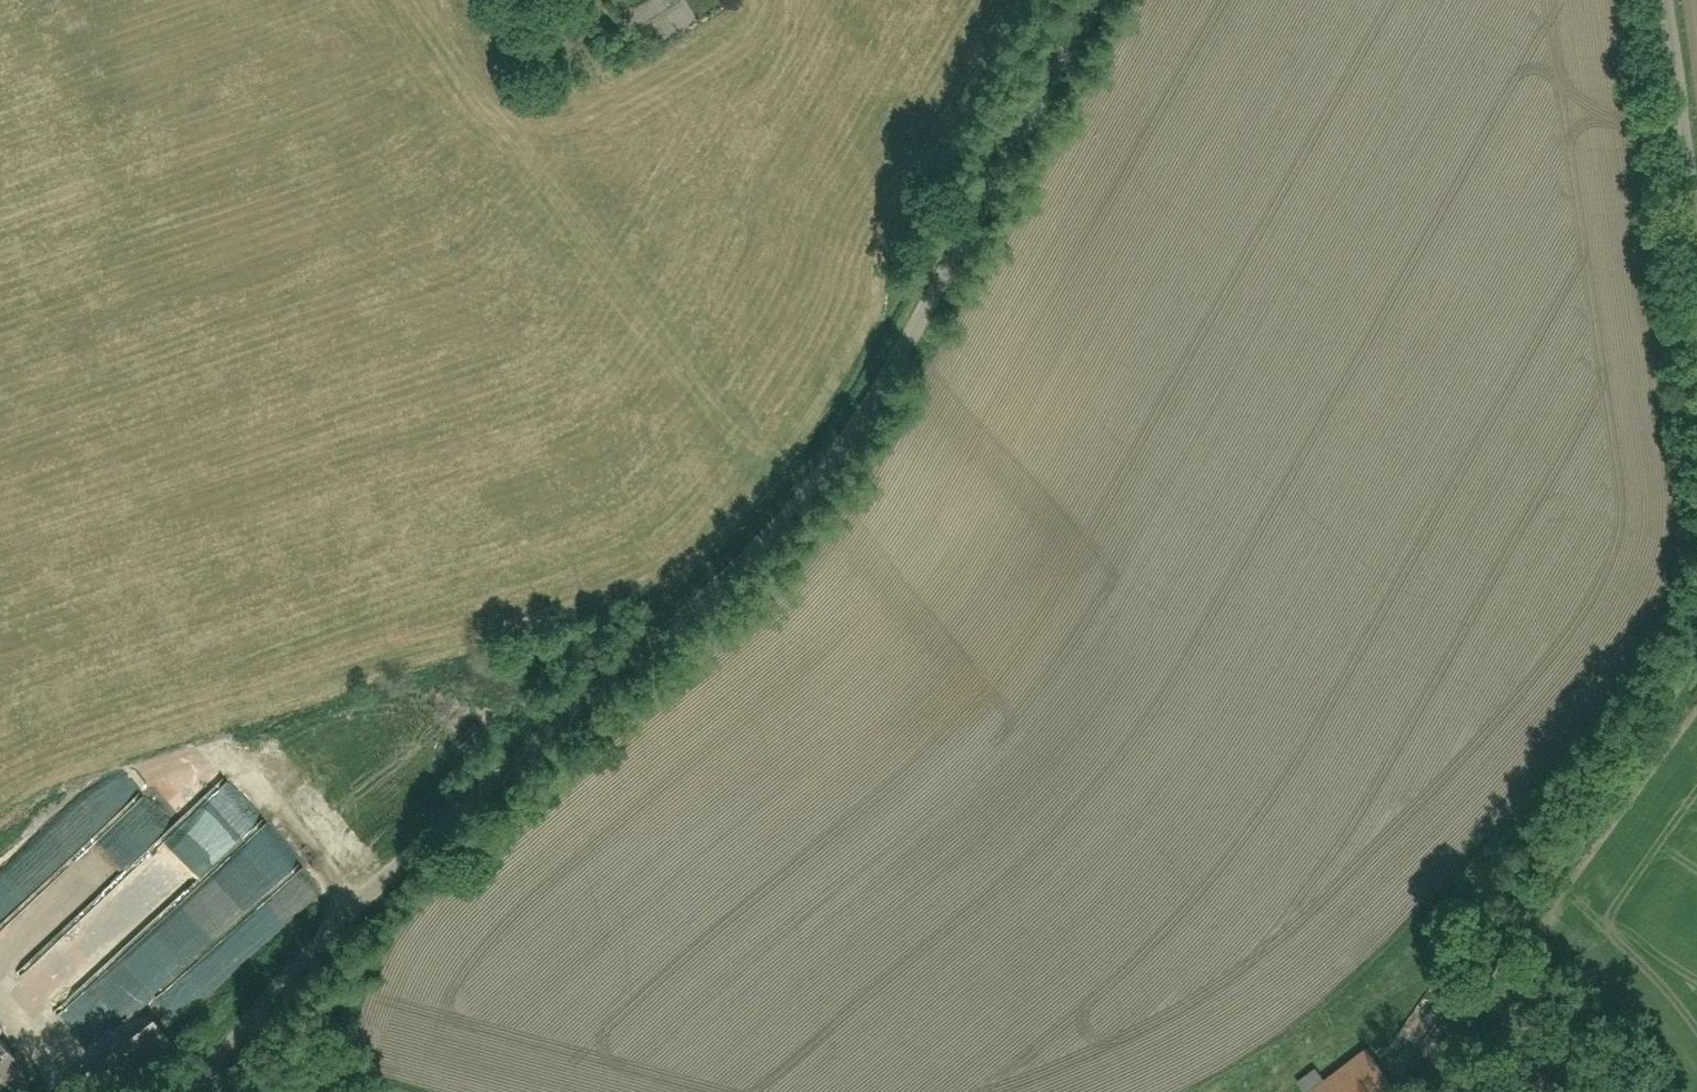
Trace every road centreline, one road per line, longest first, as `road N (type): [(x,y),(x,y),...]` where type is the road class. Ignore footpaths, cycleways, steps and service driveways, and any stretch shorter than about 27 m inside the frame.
road 1 (unclassified): [(202,1091),(340,917),(784,520),(937,286),(1086,0)]
road 2 (residential): [(1696,291),(1657,0)]

